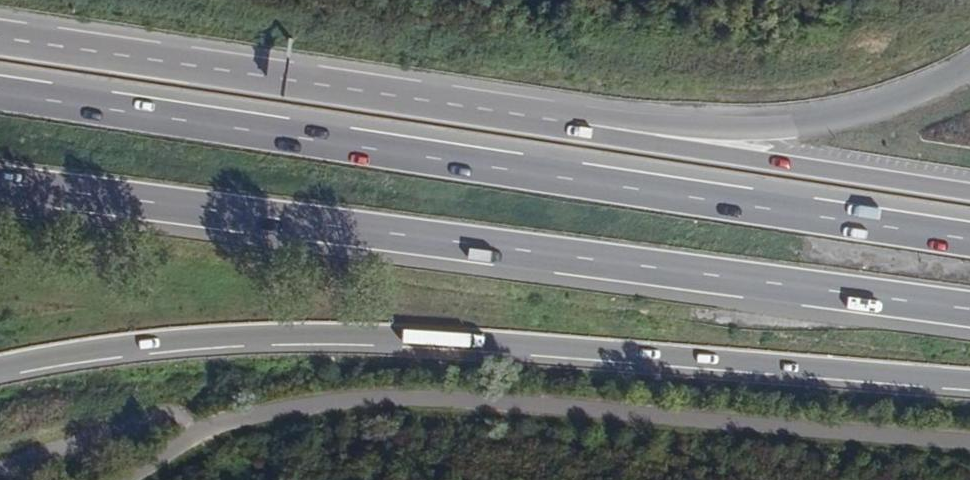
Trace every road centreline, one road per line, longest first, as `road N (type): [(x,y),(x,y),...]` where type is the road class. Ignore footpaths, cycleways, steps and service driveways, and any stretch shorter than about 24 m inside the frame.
road 1 (trunk): [(969,239),(0,96)]
road 2 (trunk): [(0,187),(969,310)]
road 3 (trunk): [(0,369),(274,338),(969,382)]
road 4 (trunk): [(614,137),(0,43)]
road 5 (trunk): [(969,75),(850,120),(788,128),(682,125),(614,137)]
road 6 (trunk): [(969,194),(614,137)]

